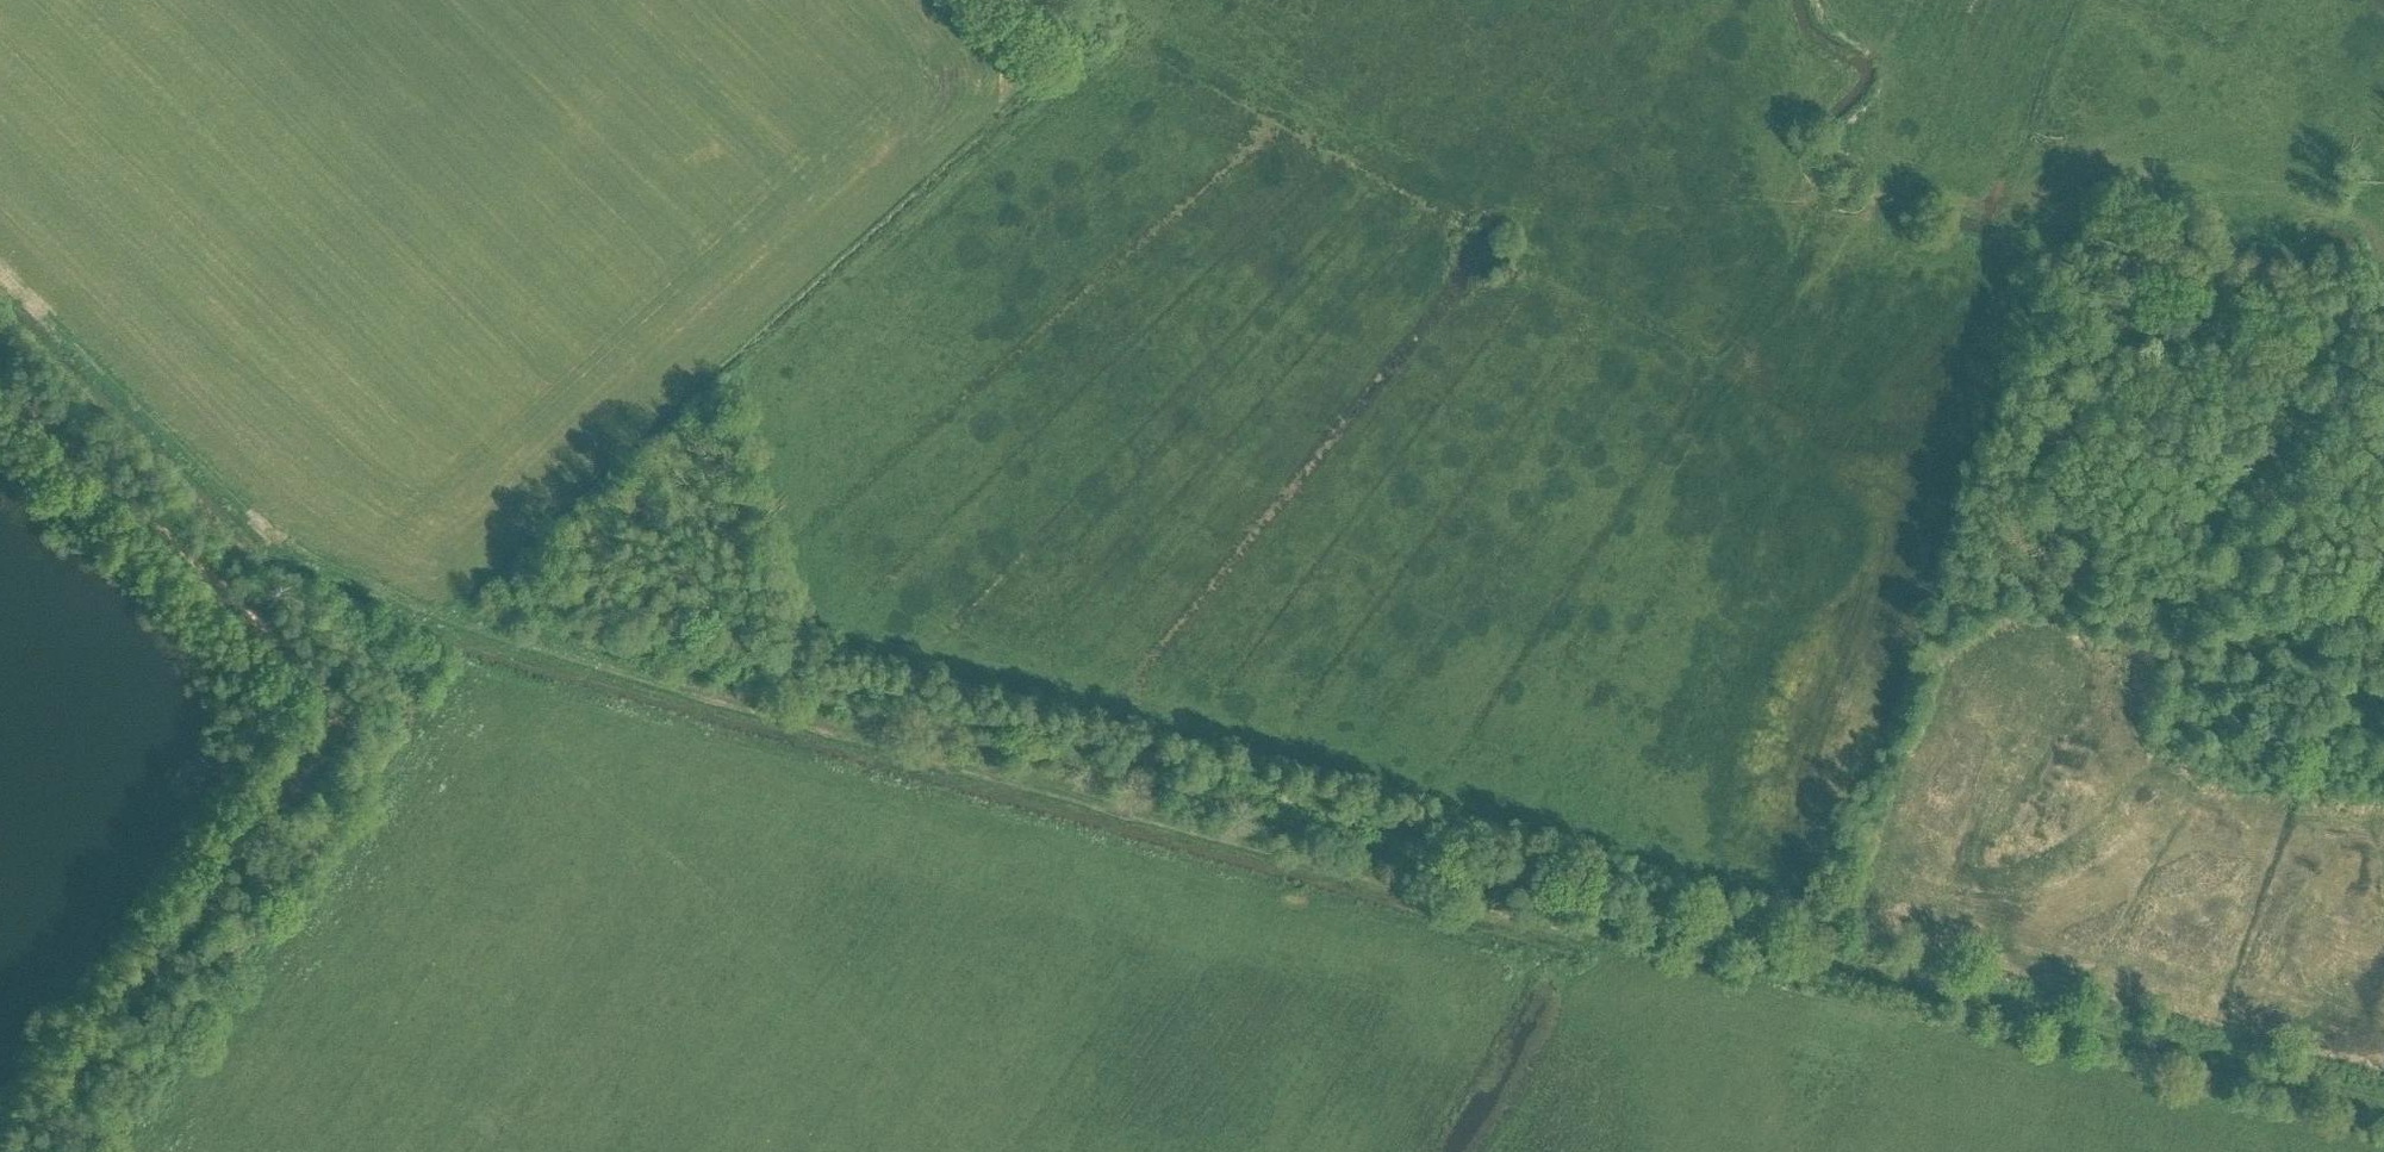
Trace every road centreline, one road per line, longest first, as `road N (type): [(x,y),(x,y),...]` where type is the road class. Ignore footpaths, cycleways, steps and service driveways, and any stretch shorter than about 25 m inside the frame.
road 1 (track): [(2383,1109),(535,617)]

